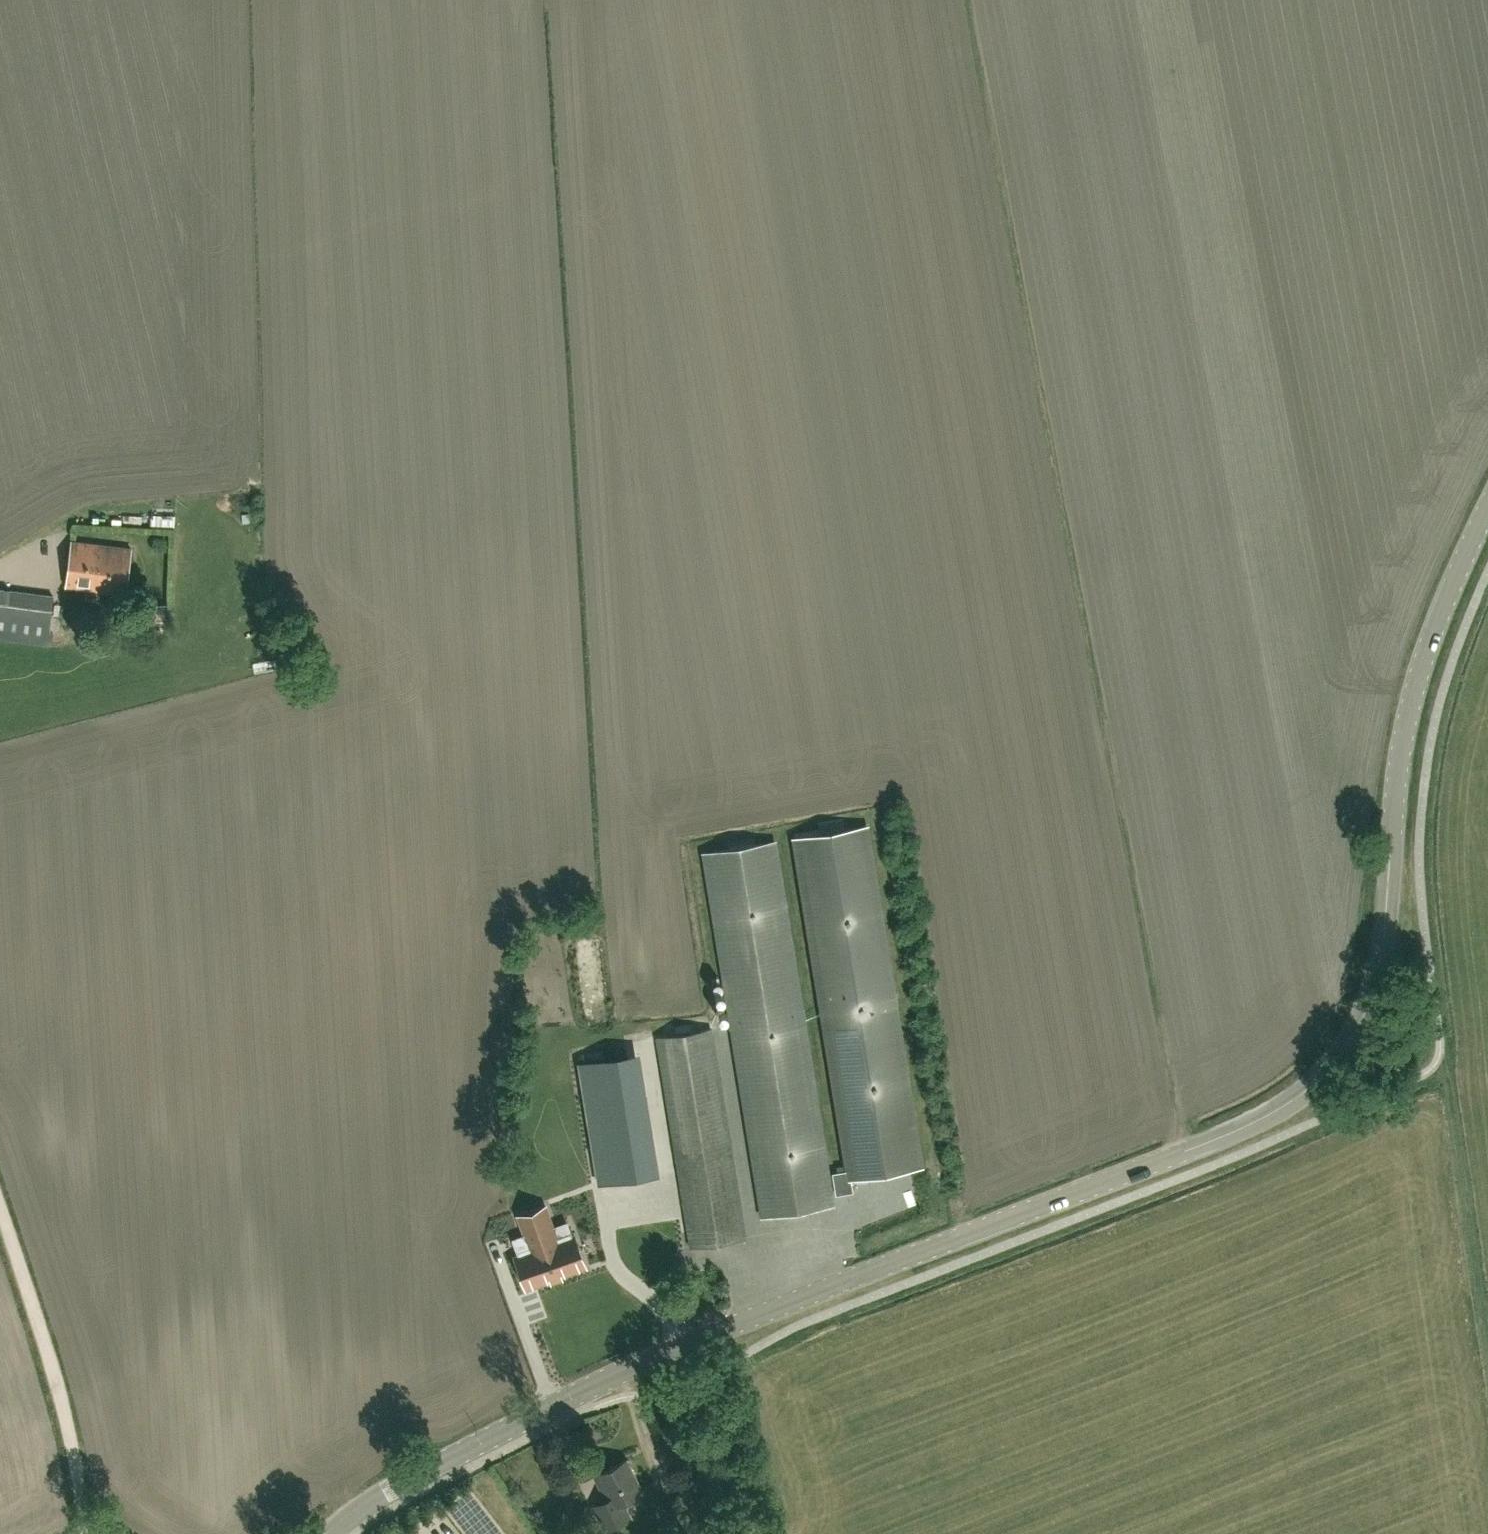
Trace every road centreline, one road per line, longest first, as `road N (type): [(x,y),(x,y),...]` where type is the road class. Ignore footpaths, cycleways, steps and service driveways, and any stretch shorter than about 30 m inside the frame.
road 1 (tertiary): [(330,1533),(393,1488),(487,1440),(725,1331),(1240,1131),(1333,1070),(1383,994),(1404,735),(1431,640),(1487,510)]

